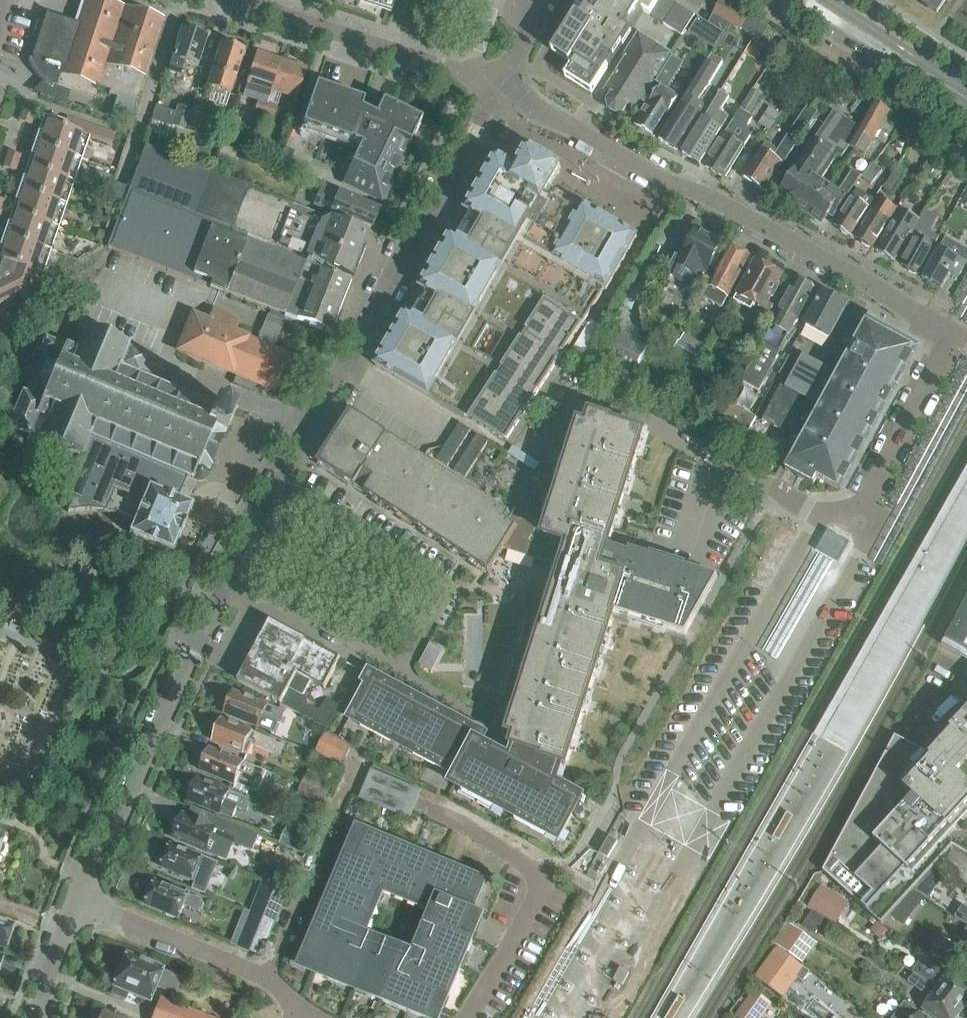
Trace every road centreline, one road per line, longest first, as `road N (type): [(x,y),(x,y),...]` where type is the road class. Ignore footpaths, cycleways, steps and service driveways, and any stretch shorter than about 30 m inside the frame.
road 1 (unclassified): [(81,903),(232,579),(501,89)]
road 2 (residential): [(861,509),(953,340),(501,89)]
road 3 (unclassified): [(501,89),(235,0)]
road 4 (residential): [(81,903),(264,984),(292,1008)]
road 5 (tertiary): [(966,101),(805,0)]
road 6 (residential): [(473,1017),(544,883)]
road 7 (unclassified): [(43,1017),(81,903)]

